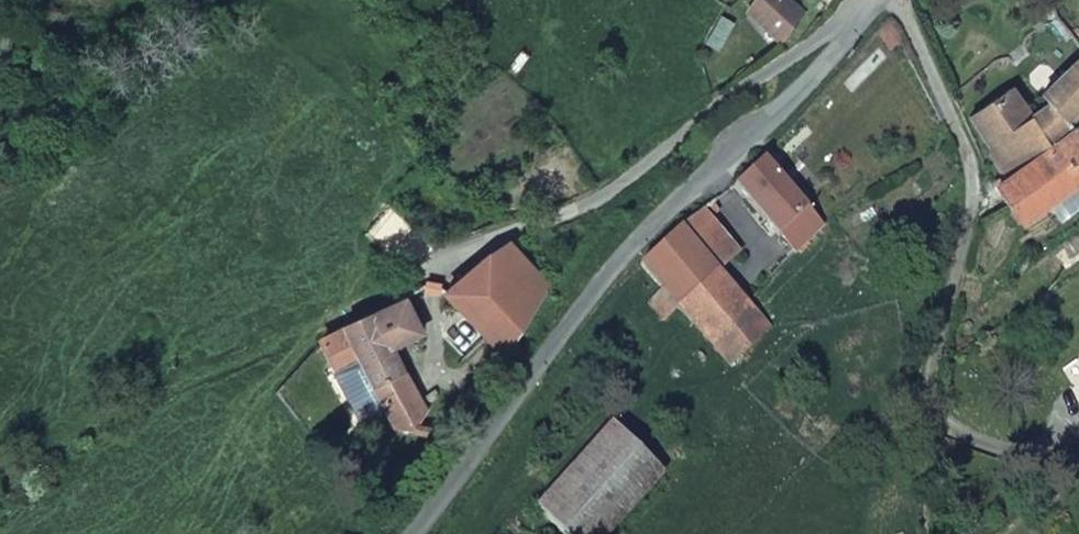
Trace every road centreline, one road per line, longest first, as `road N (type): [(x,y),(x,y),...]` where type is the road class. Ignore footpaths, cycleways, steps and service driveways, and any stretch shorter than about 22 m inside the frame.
road 1 (residential): [(413,533),(617,262),(795,97),(853,36),(871,0)]

